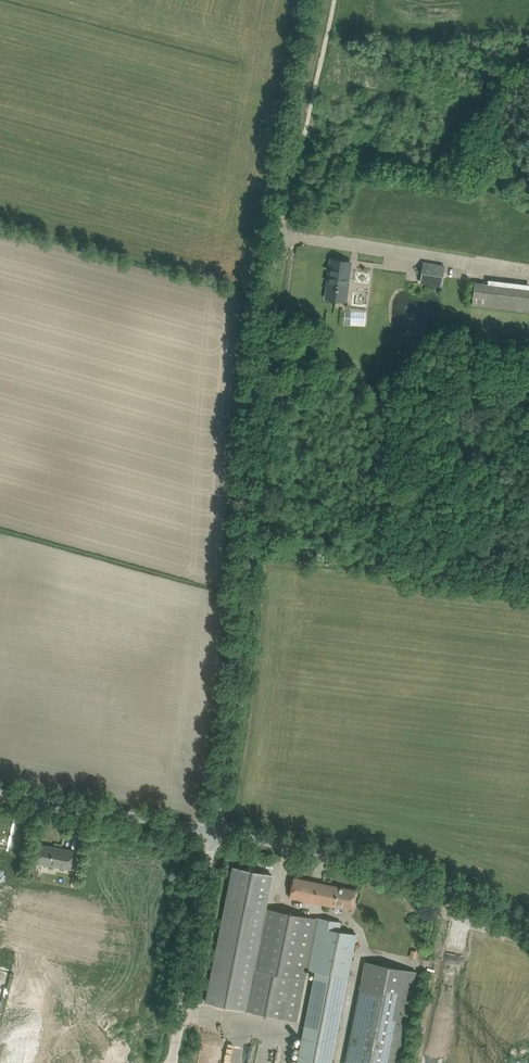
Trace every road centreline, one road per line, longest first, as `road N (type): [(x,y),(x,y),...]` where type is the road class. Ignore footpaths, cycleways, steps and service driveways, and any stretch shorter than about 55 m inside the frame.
road 1 (unclassified): [(215,829),(243,635),(259,371),(291,169)]
road 2 (unclassified): [(528,927),(487,900),(424,877),(215,829)]
road 3 (unclassified): [(171,1062),(215,829)]
road 4 (unclassified): [(215,829),(0,788)]
road 5 (track): [(291,169),(326,0)]

